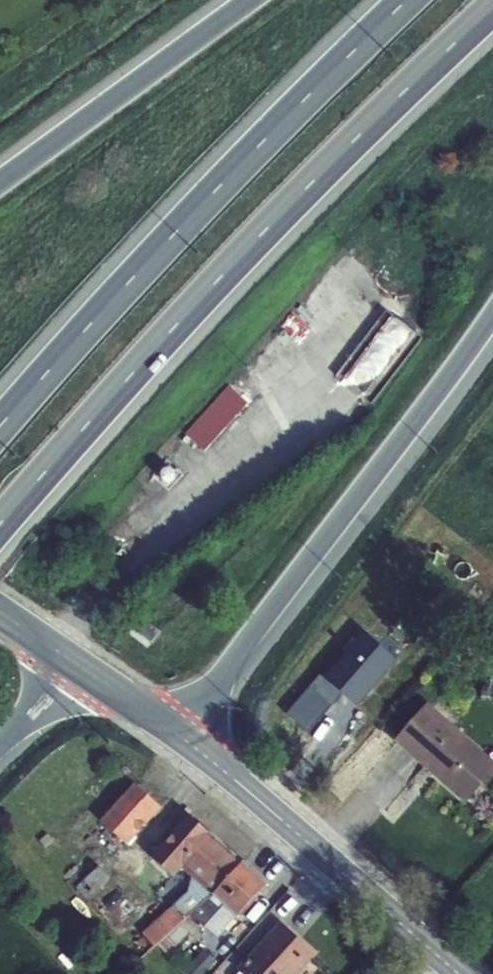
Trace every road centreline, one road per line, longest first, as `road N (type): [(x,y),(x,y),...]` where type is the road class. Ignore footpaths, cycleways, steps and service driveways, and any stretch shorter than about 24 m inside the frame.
road 1 (trunk): [(0,536),(335,164),(492,10)]
road 2 (trunk): [(411,0),(141,273),(0,431)]
road 3 (trunk): [(176,737),(492,325)]
road 4 (primary): [(467,973),(176,737)]
road 5 (trunk): [(256,0),(0,188)]

